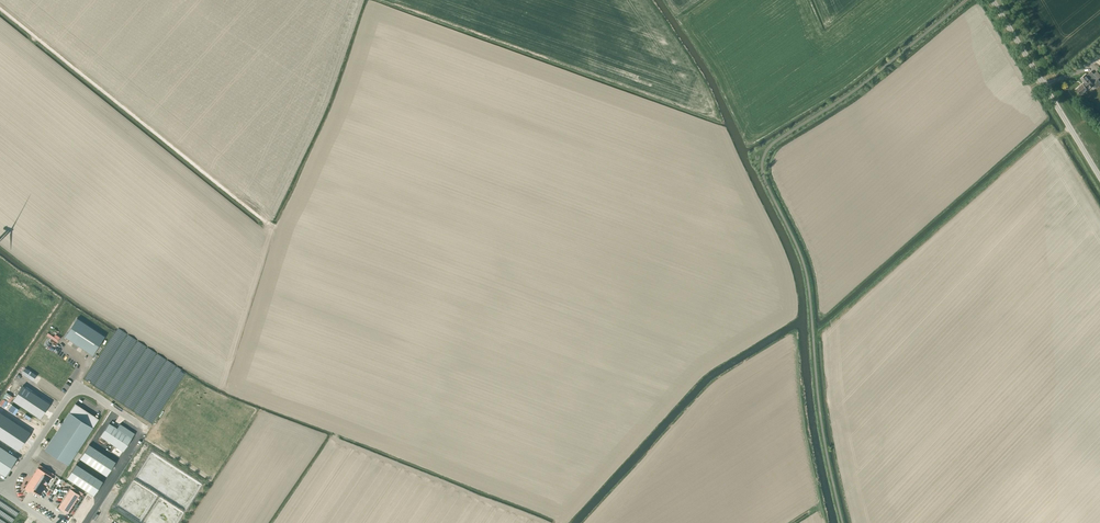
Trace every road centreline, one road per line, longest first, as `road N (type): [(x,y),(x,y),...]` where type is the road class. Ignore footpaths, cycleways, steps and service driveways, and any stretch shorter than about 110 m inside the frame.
road 1 (track): [(302,187),(276,228),(0,8)]
road 2 (tertiary): [(1099,178),(992,0)]
road 3 (unclassified): [(5,494),(74,392),(92,393),(144,427)]

